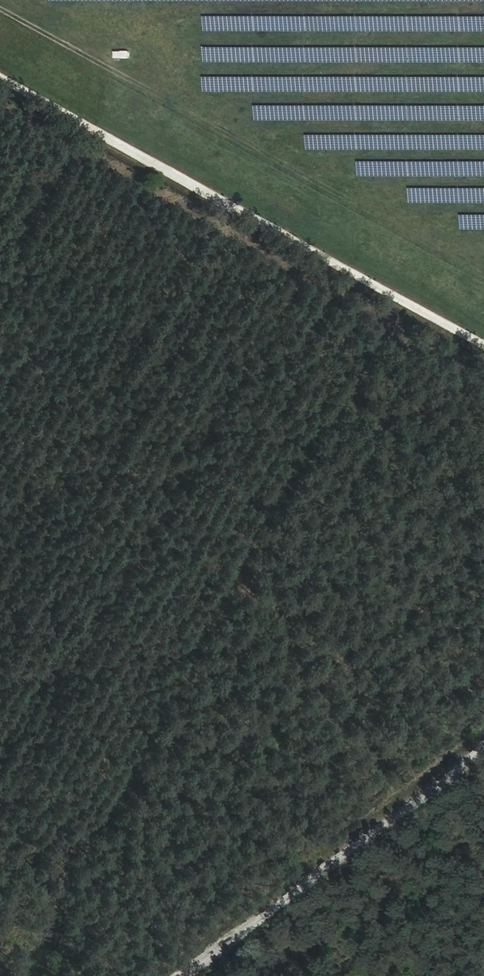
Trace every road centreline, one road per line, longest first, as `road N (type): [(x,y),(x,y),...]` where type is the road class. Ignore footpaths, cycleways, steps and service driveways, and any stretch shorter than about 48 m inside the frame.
road 1 (track): [(483,345),(0,79)]
road 2 (track): [(187,975),(483,752)]

